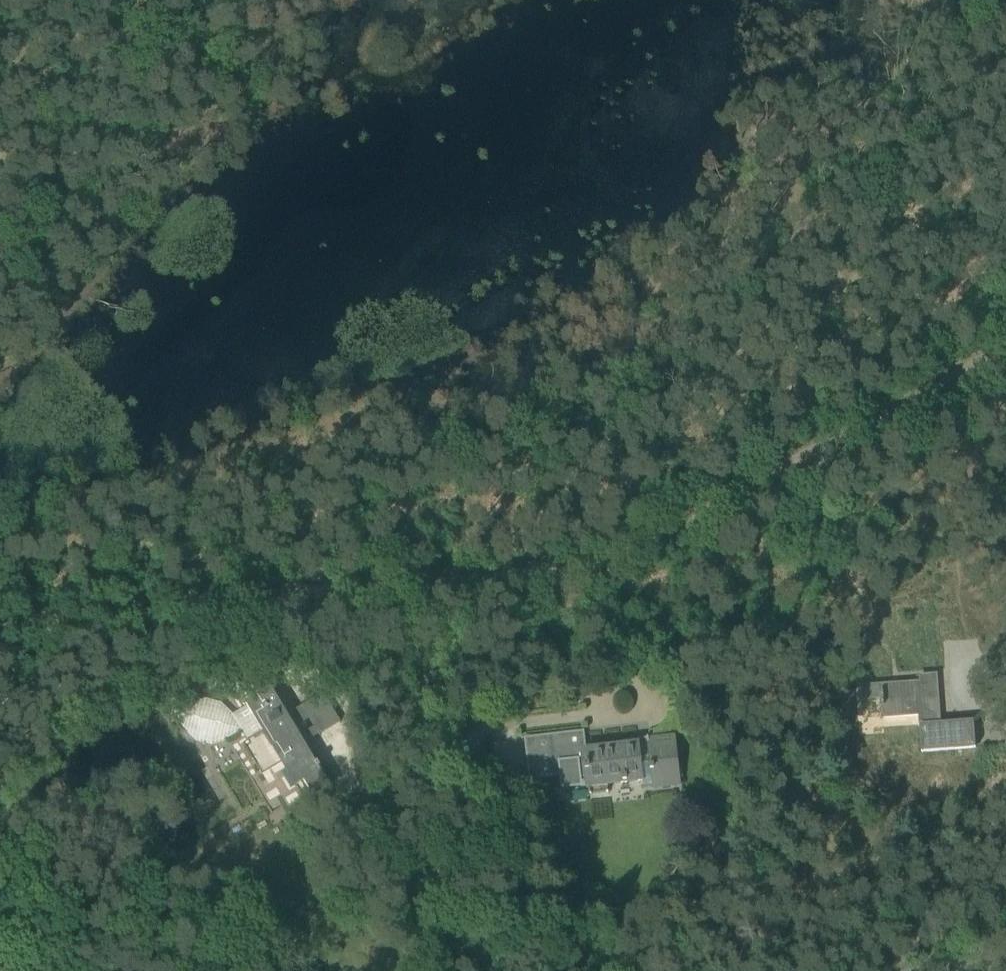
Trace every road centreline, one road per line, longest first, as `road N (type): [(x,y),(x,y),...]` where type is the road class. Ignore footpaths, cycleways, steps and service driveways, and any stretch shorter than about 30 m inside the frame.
road 1 (track): [(1005,347),(635,542),(537,572),(0,623)]

